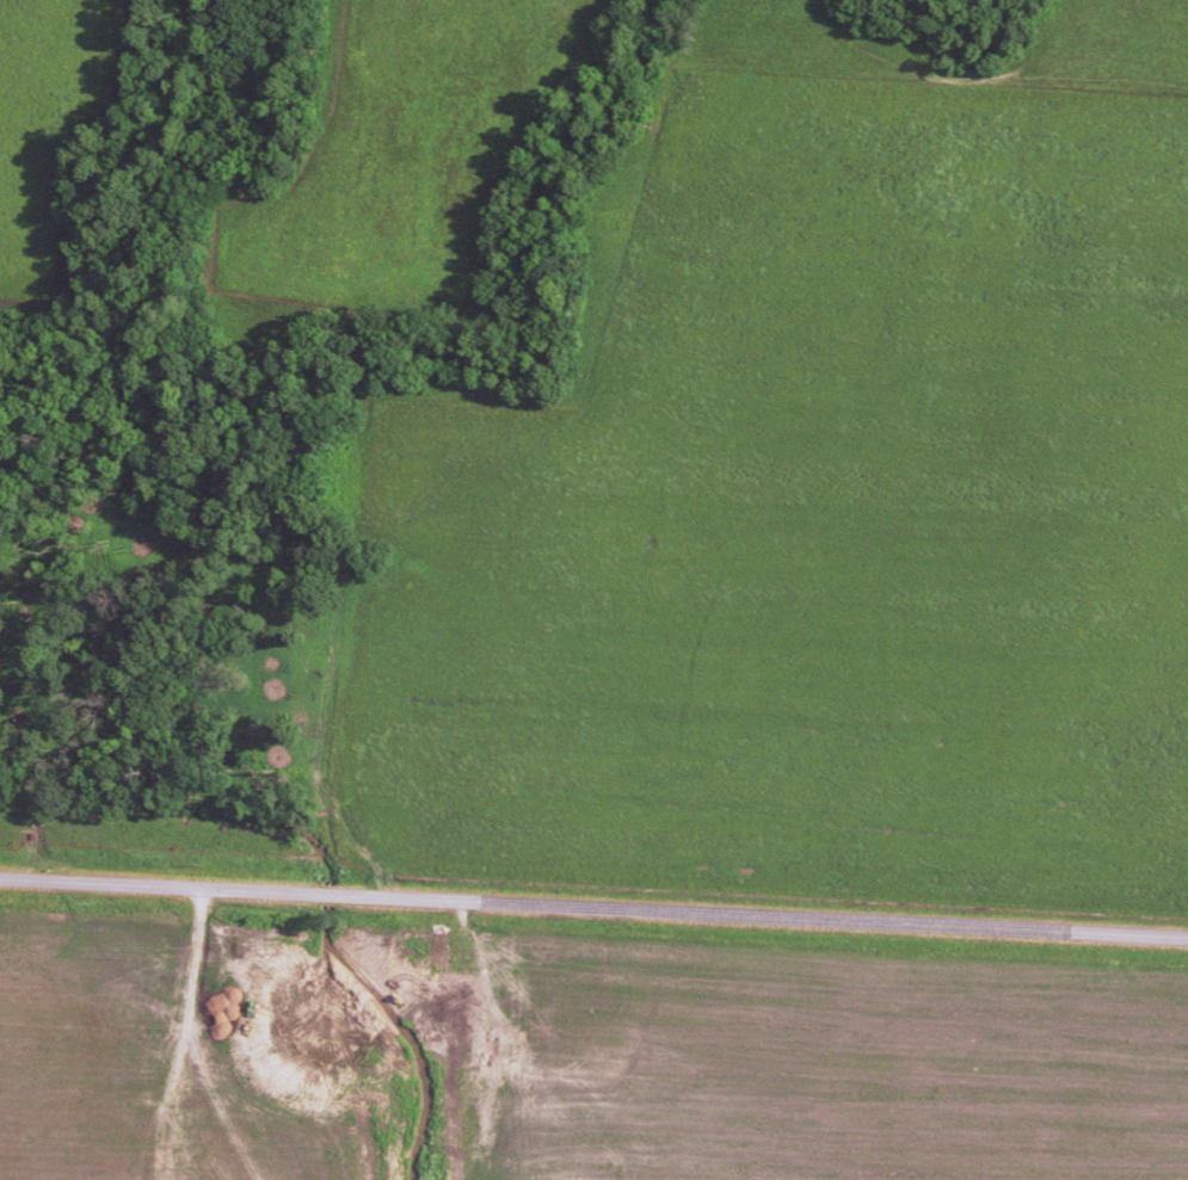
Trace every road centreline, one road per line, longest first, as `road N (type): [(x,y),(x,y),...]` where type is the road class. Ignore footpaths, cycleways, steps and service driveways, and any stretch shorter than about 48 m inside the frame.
road 1 (secondary): [(1187,934),(0,873)]

